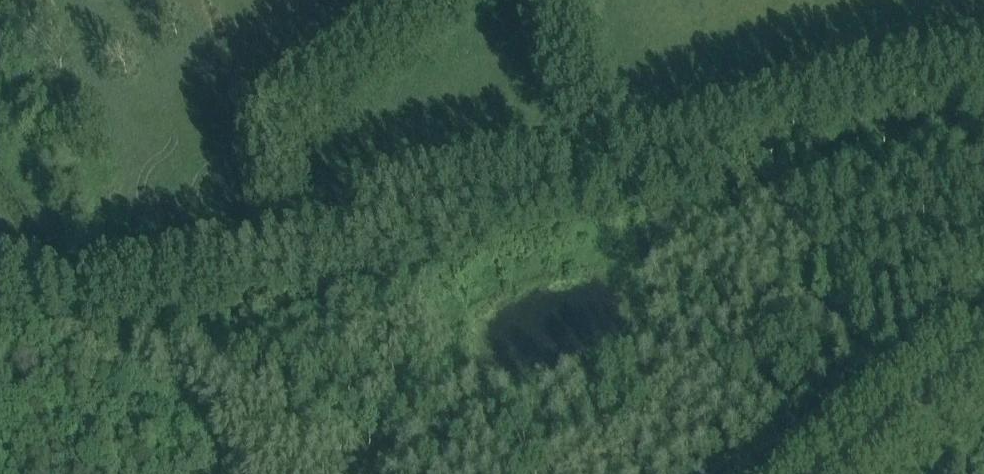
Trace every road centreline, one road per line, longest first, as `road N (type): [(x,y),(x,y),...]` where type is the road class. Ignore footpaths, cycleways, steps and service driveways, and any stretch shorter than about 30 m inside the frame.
road 1 (tertiary): [(871,473),(983,375)]

